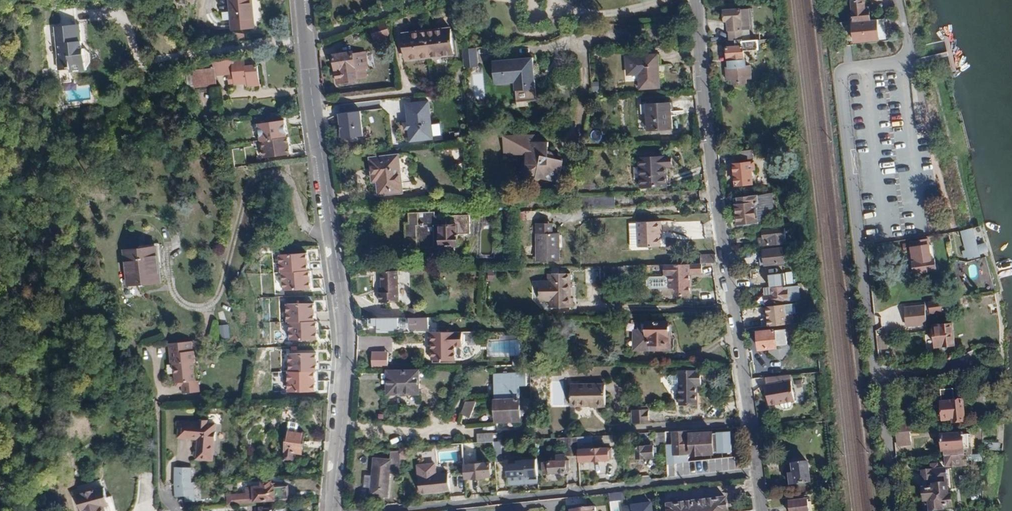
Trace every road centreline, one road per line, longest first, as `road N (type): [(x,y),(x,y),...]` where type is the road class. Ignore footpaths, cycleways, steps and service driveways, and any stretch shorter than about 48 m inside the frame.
road 1 (residential): [(897,510),(841,77),(907,57),(899,0)]
road 2 (tertiary): [(300,0),(347,328),(332,510)]
road 3 (residential): [(696,0),(716,208),(756,472)]
road 4 (residential): [(393,510),(756,472)]

